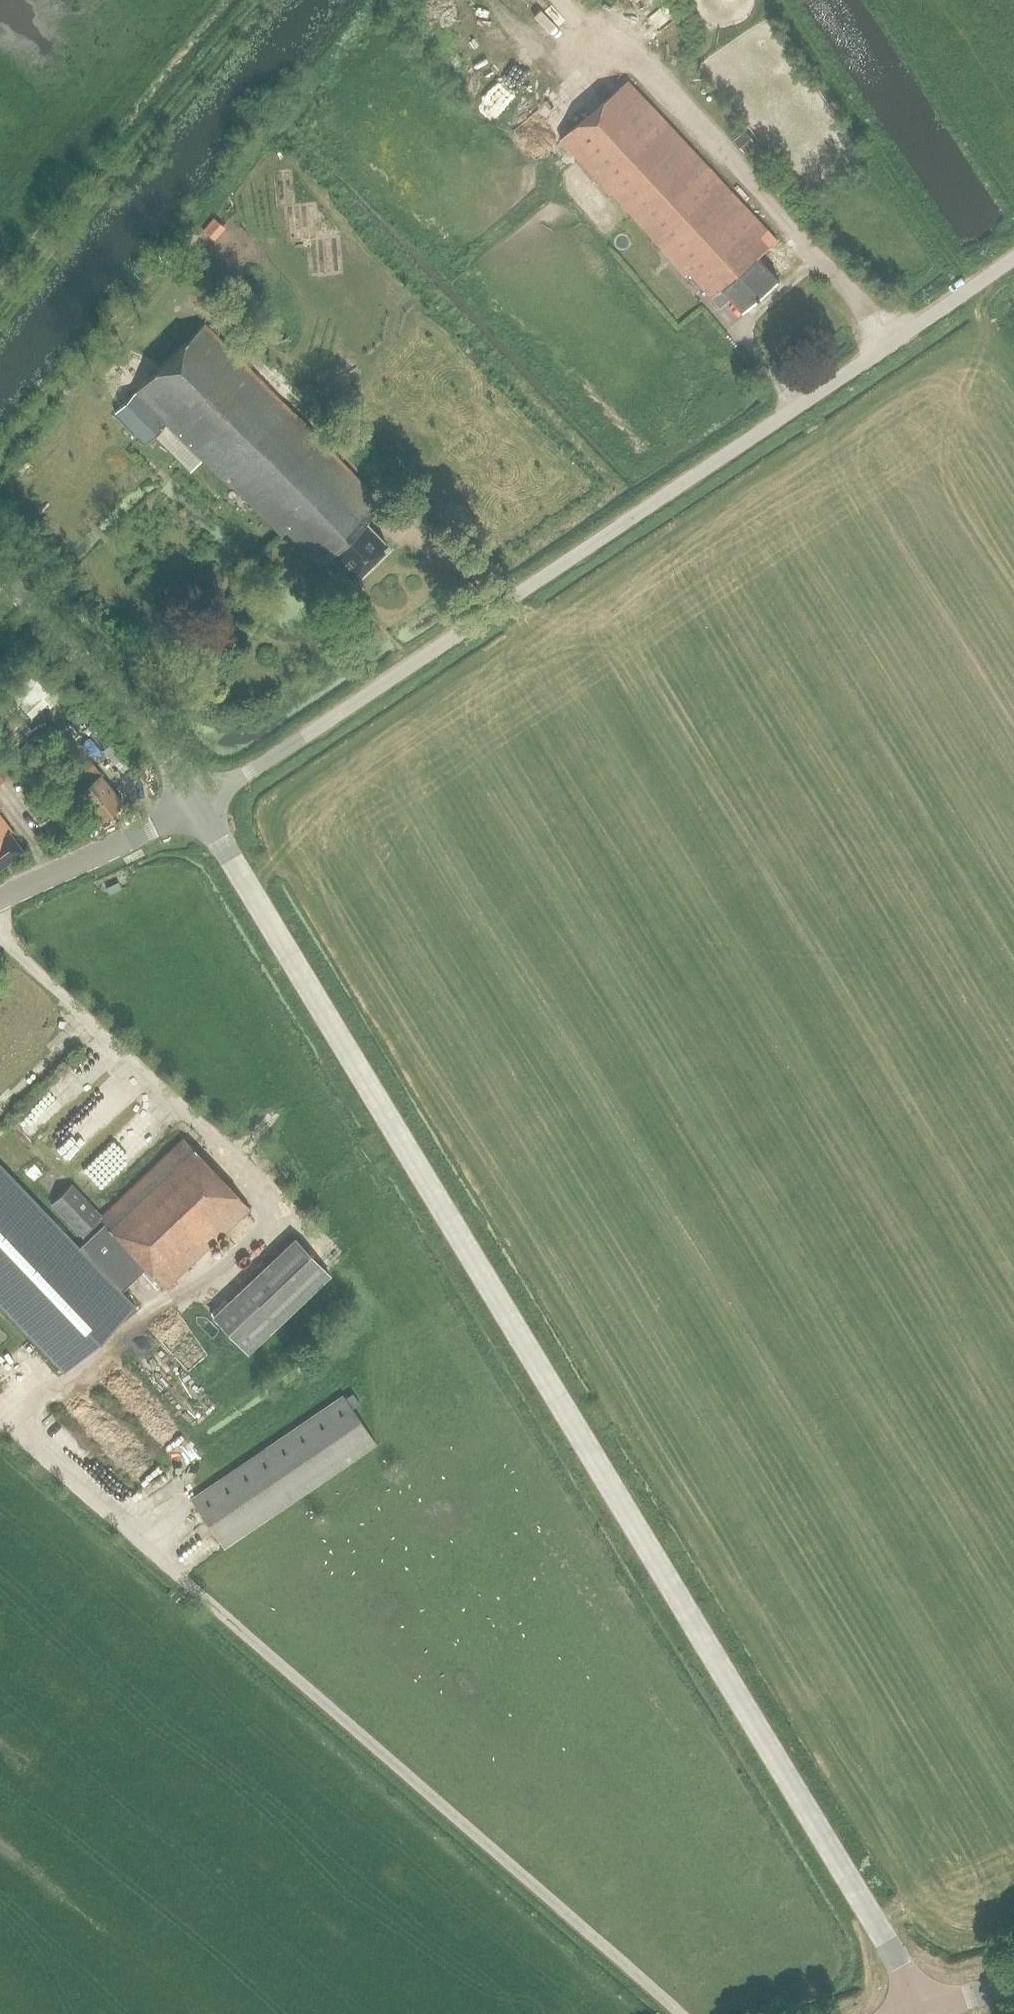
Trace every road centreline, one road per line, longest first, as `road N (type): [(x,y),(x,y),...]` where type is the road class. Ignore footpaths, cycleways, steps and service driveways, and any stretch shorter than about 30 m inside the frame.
road 1 (secondary): [(918,2011),(890,1944),(197,804)]
road 2 (unclassified): [(197,804),(1013,261)]
road 3 (secondary): [(197,804),(174,759),(0,572)]
road 4 (residential): [(0,900),(197,804)]

